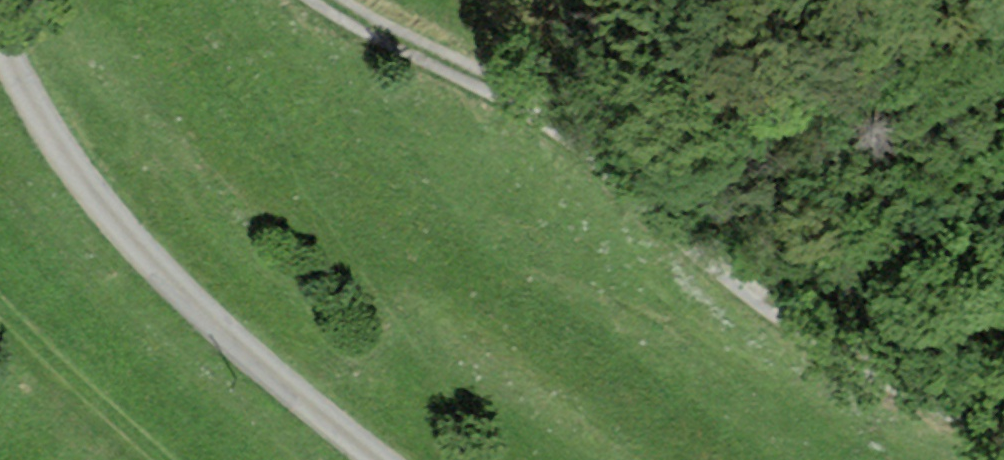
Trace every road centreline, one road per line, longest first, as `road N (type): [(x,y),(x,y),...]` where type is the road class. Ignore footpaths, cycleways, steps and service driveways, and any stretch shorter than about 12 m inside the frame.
road 1 (track): [(868,369),(765,303),(537,111),(319,0)]
road 2 (unclassified): [(380,459),(202,310),(130,233),(74,169),(0,40)]
road 3 (residential): [(1003,431),(868,369)]

